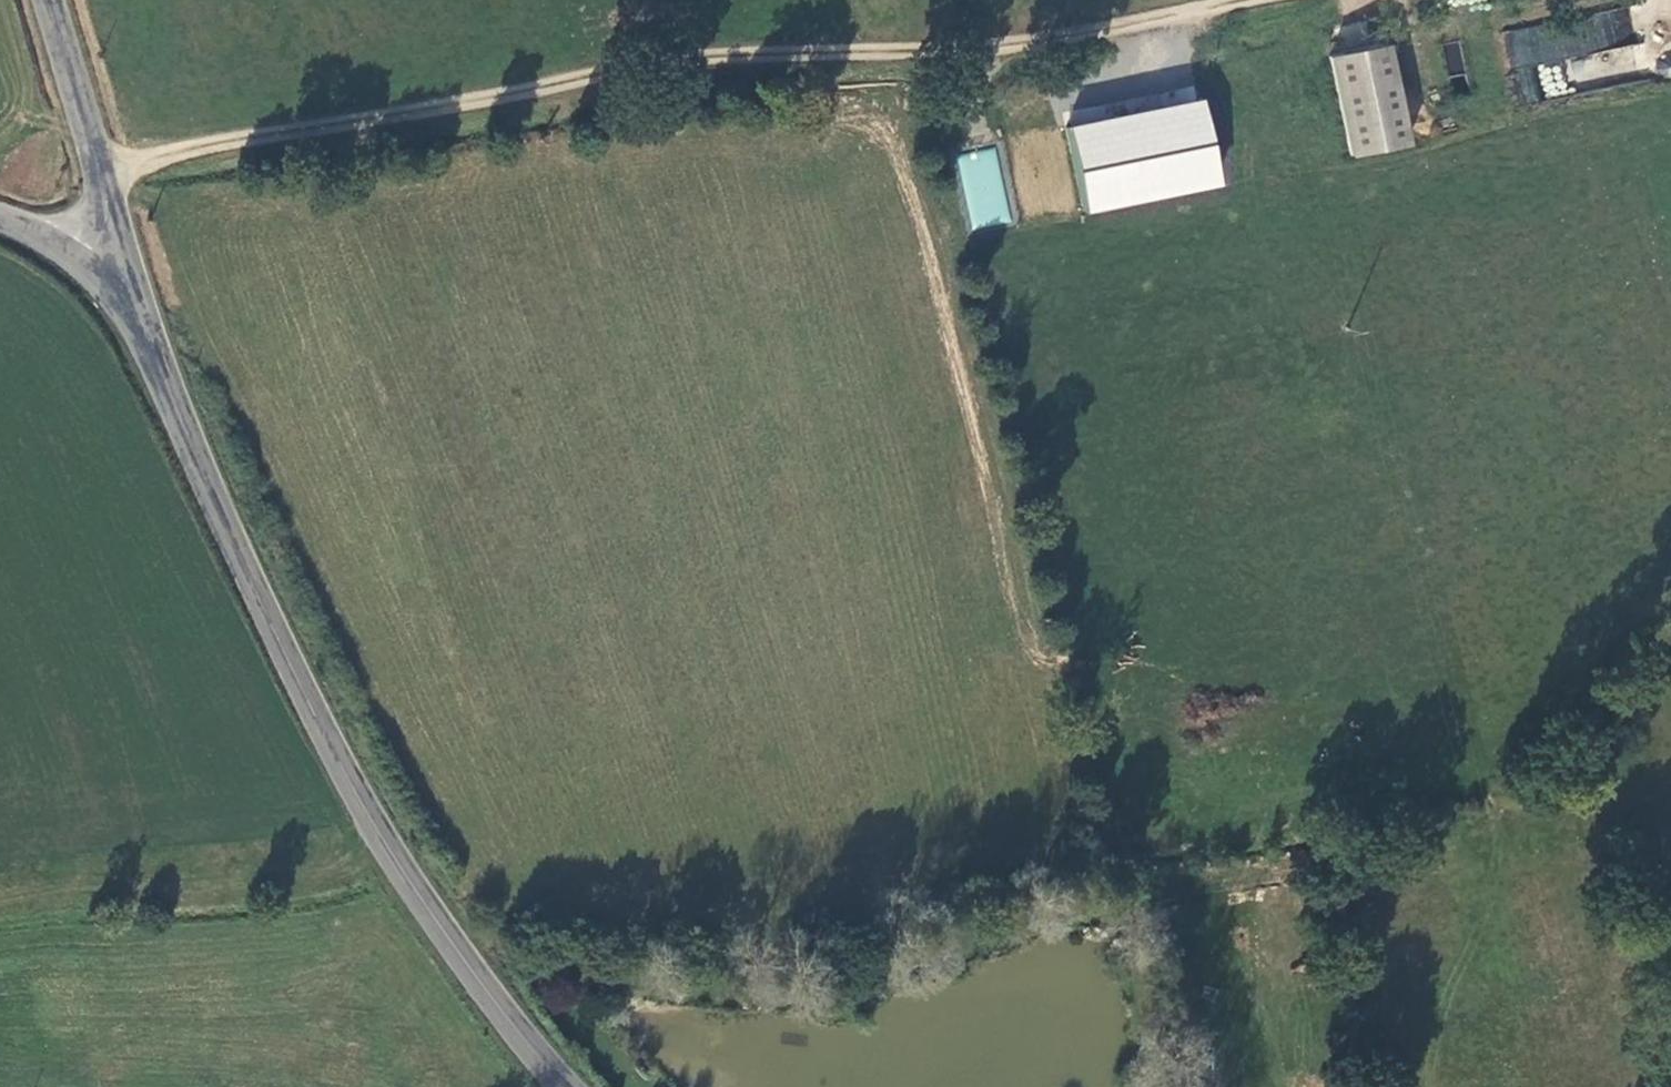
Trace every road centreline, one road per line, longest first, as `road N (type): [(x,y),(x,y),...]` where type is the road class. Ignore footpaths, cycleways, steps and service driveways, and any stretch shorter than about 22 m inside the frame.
road 1 (tertiary): [(145,330),(240,554),(345,770),(458,949),(567,1086)]
road 2 (tertiary): [(53,0),(102,169)]

